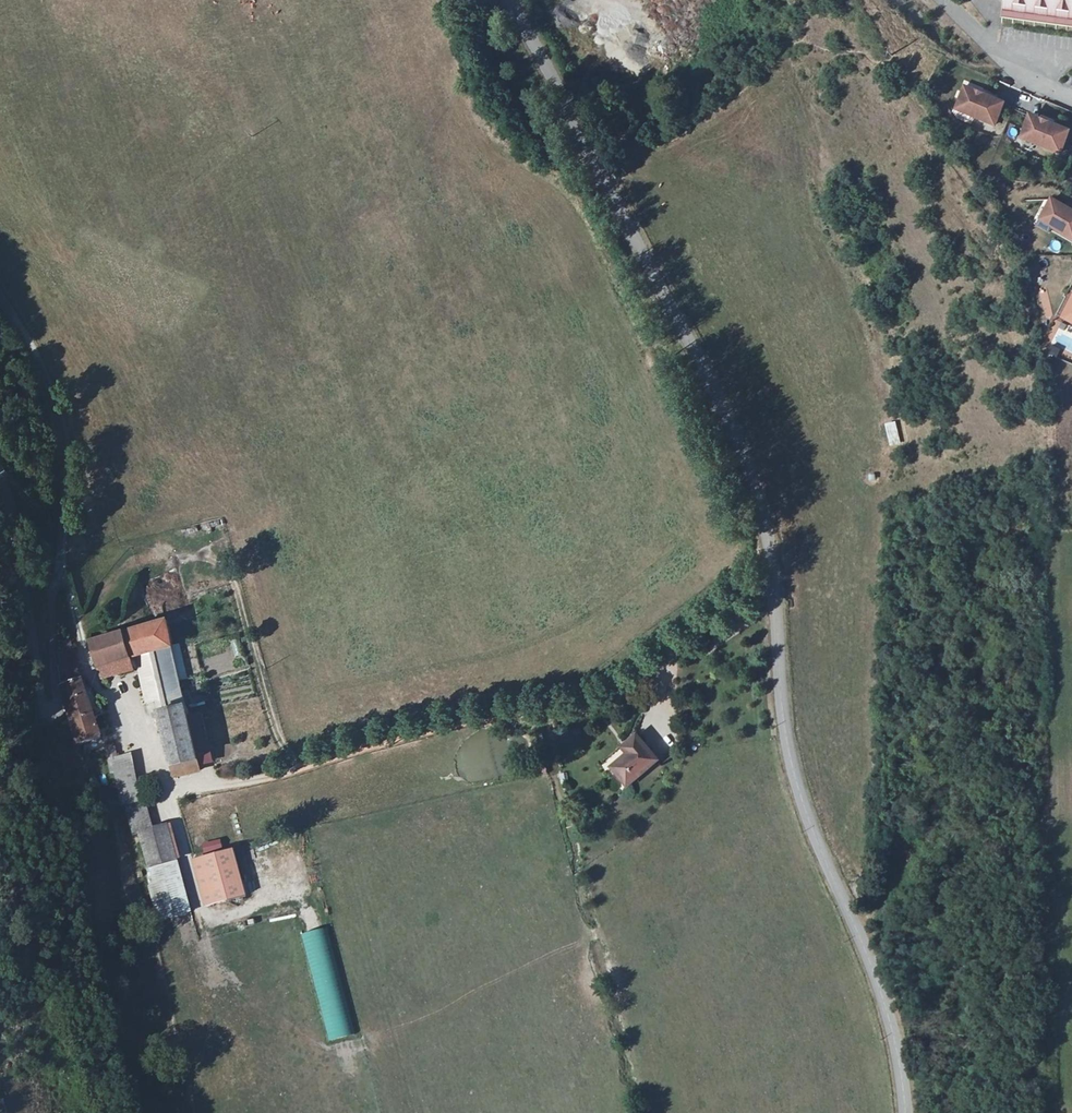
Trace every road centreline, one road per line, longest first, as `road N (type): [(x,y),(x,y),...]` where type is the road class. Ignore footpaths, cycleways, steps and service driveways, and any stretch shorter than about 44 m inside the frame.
road 1 (secondary): [(906,1112),(894,1030),(787,755),(761,495),(709,372),(510,0)]
road 2 (unclassified): [(0,471),(30,605),(42,702),(51,713),(59,703),(52,619),(64,436),(54,401),(0,304)]
road 3 (track): [(774,581),(597,710),(446,724),(174,791)]
road 4 (residential): [(943,0),(1028,83),(1071,100)]

